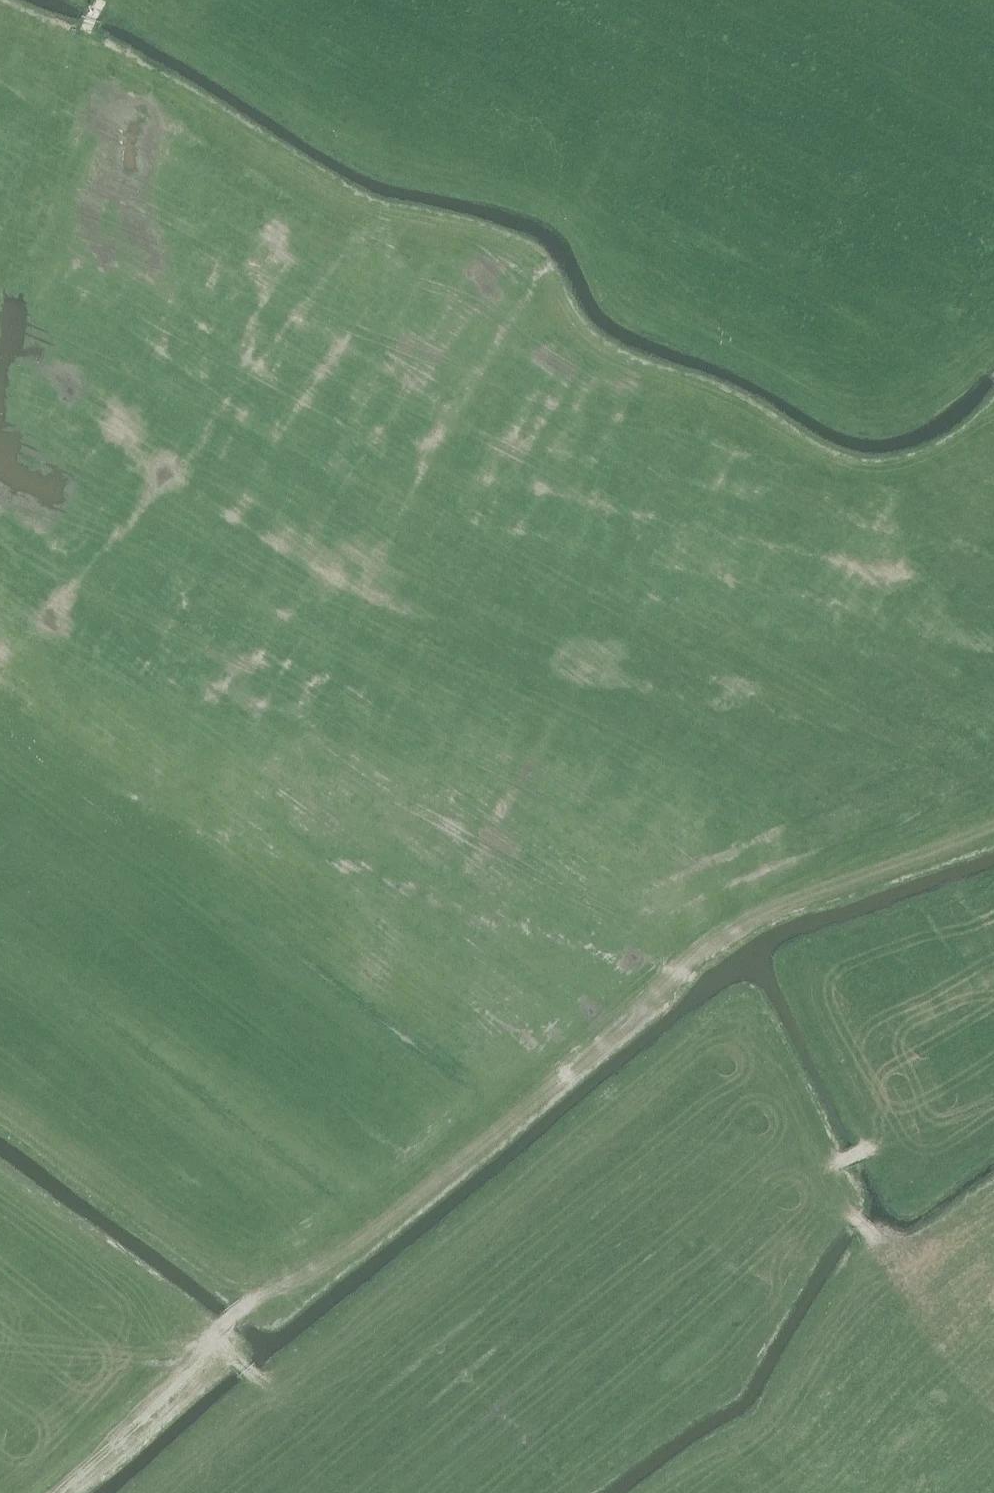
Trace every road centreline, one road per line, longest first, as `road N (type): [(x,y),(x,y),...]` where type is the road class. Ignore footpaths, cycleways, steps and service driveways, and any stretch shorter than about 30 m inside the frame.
road 1 (track): [(64,1492),(163,1413),(249,1304),(324,1260),(460,1157),(695,953),(764,914),(993,825)]

